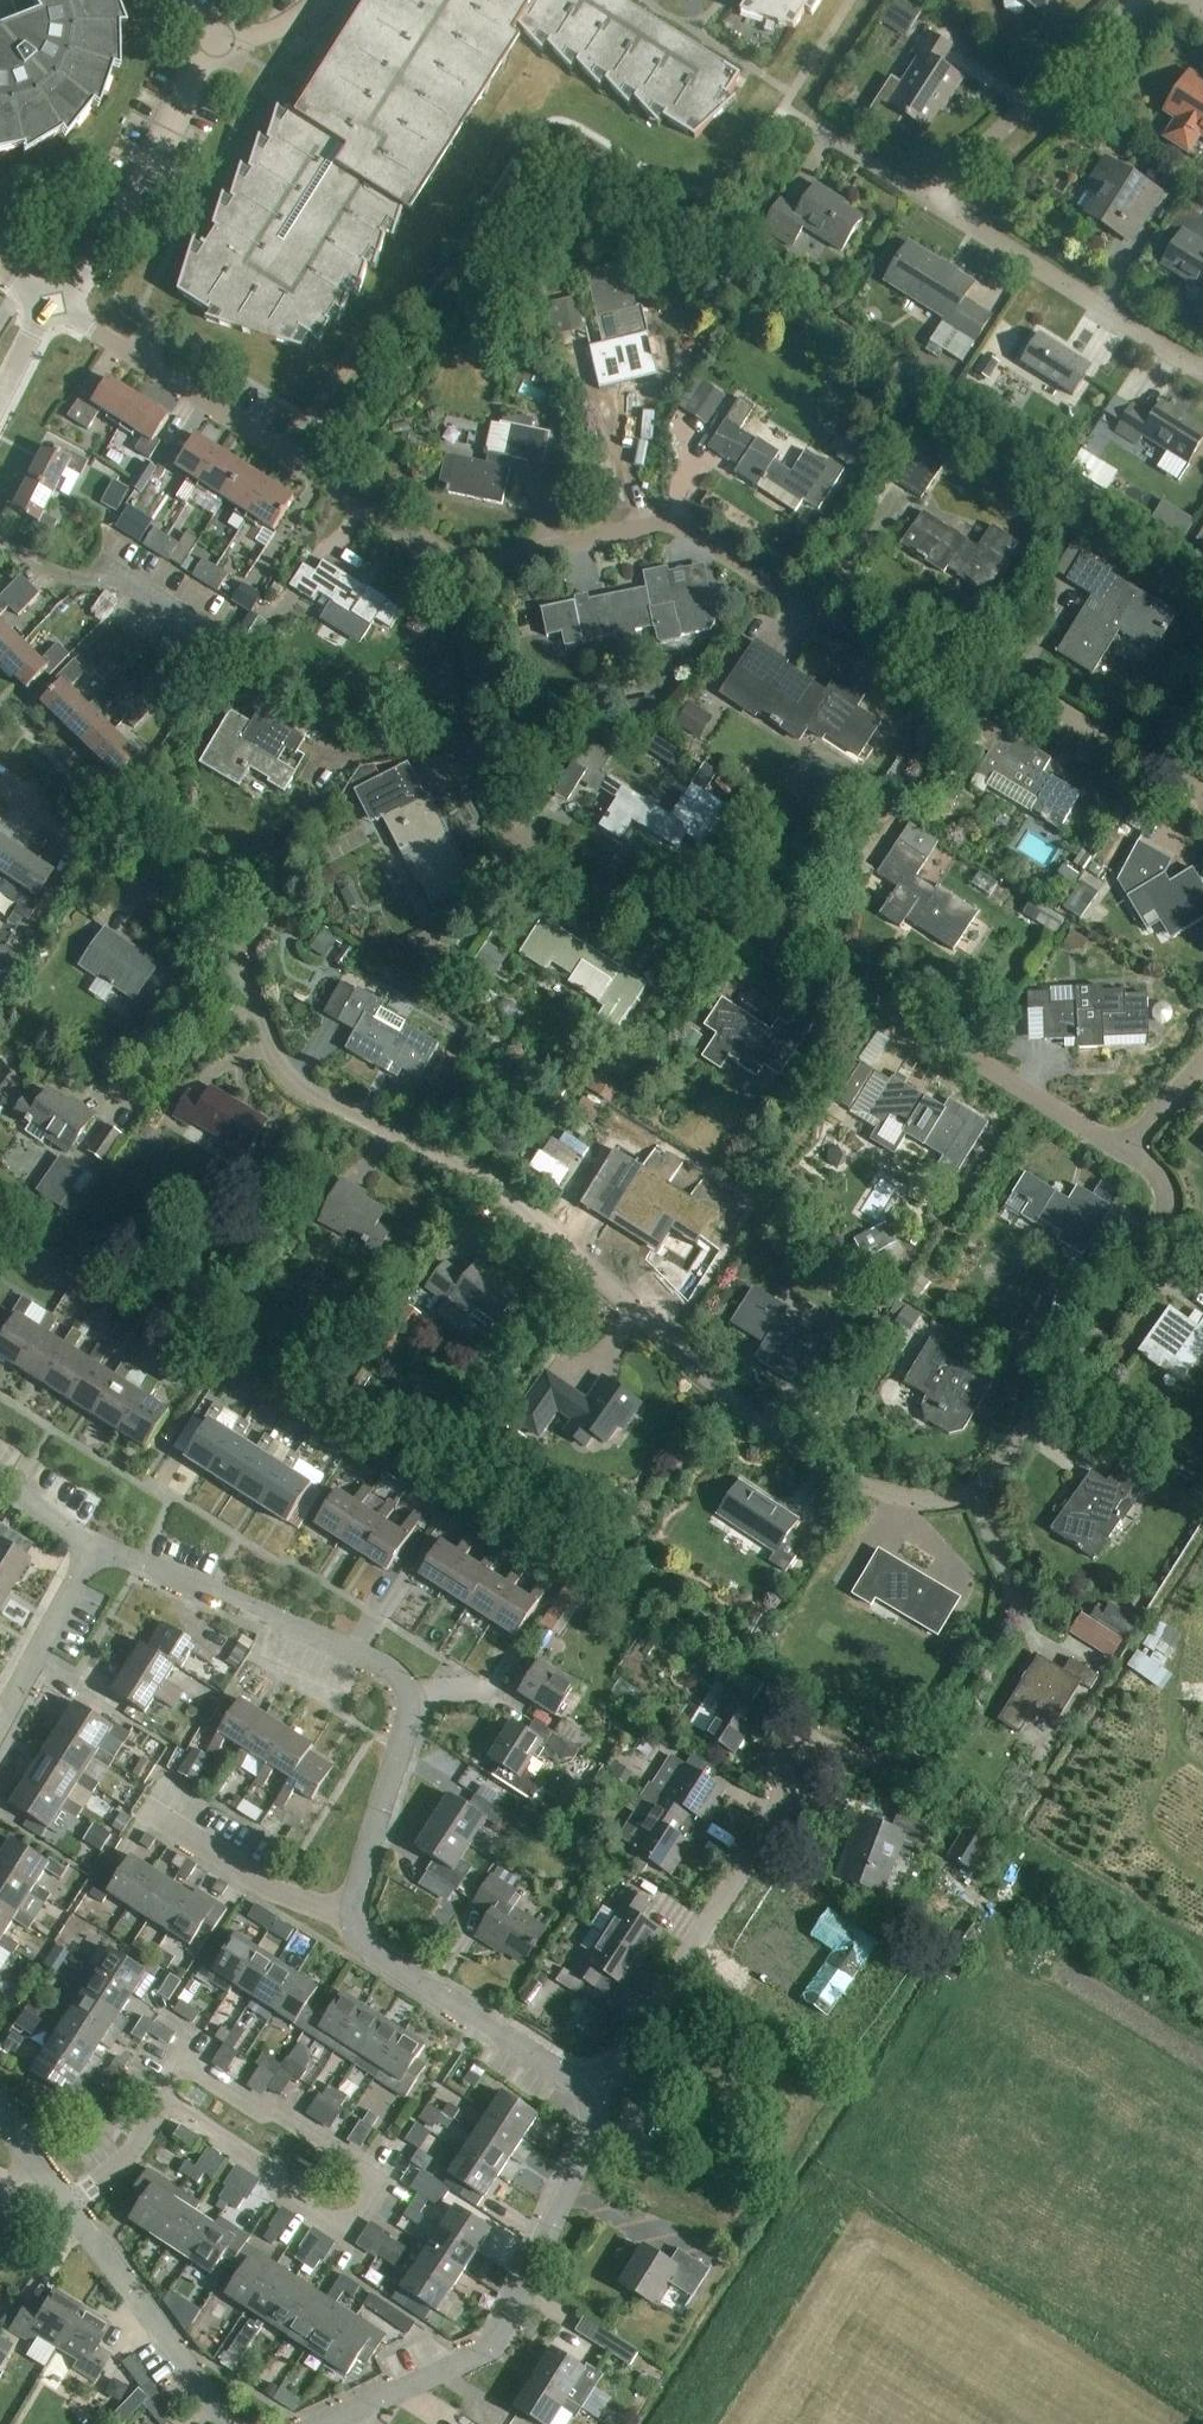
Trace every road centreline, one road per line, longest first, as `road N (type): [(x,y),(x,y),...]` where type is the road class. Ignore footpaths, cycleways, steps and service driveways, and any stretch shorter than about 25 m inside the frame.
road 1 (residential): [(1119,1148),(1152,1172),(1162,1194),(1159,1215),(1006,1456),(957,1496),(918,1499),(872,1487),(776,1435),(518,1202),(466,1166),(288,1075),(218,936),(0,786)]
road 2 (residential): [(448,559),(496,803),(525,846),(672,936),(801,949),(1119,1148)]
road 3 (residential): [(599,2095),(358,1942),(348,1911),(409,1705),(401,1679),(384,1662),(93,1547)]
road 4 (residential): [(1202,798),(955,645),(923,637),(882,646),(856,639),(686,527),(632,525),(475,561),(448,559)]
road 5 (residential): [(448,559),(55,306)]
road 6 (residential): [(341,2415),(494,2343),(599,2095)]
road 7 (residential): [(165,2097),(186,2064),(379,2177),(347,2229),(282,2192),(272,2175)]
road 8 (residential): [(599,2095),(815,1744)]
road 9 (residential): [(1202,368),(934,197)]
road 10 (residential): [(55,306),(117,232),(211,42)]
road 11 (residential): [(934,197),(1135,0)]
road 12 (residential): [(69,2207),(229,2423)]
road 13 (unclassified): [(0,1726),(93,1547)]
road 14 (residential): [(69,2207),(132,2149),(165,2097)]
road 15 (residential): [(272,2175),(165,2097)]
road 16 (residential): [(1119,1148),(1202,1057)]

